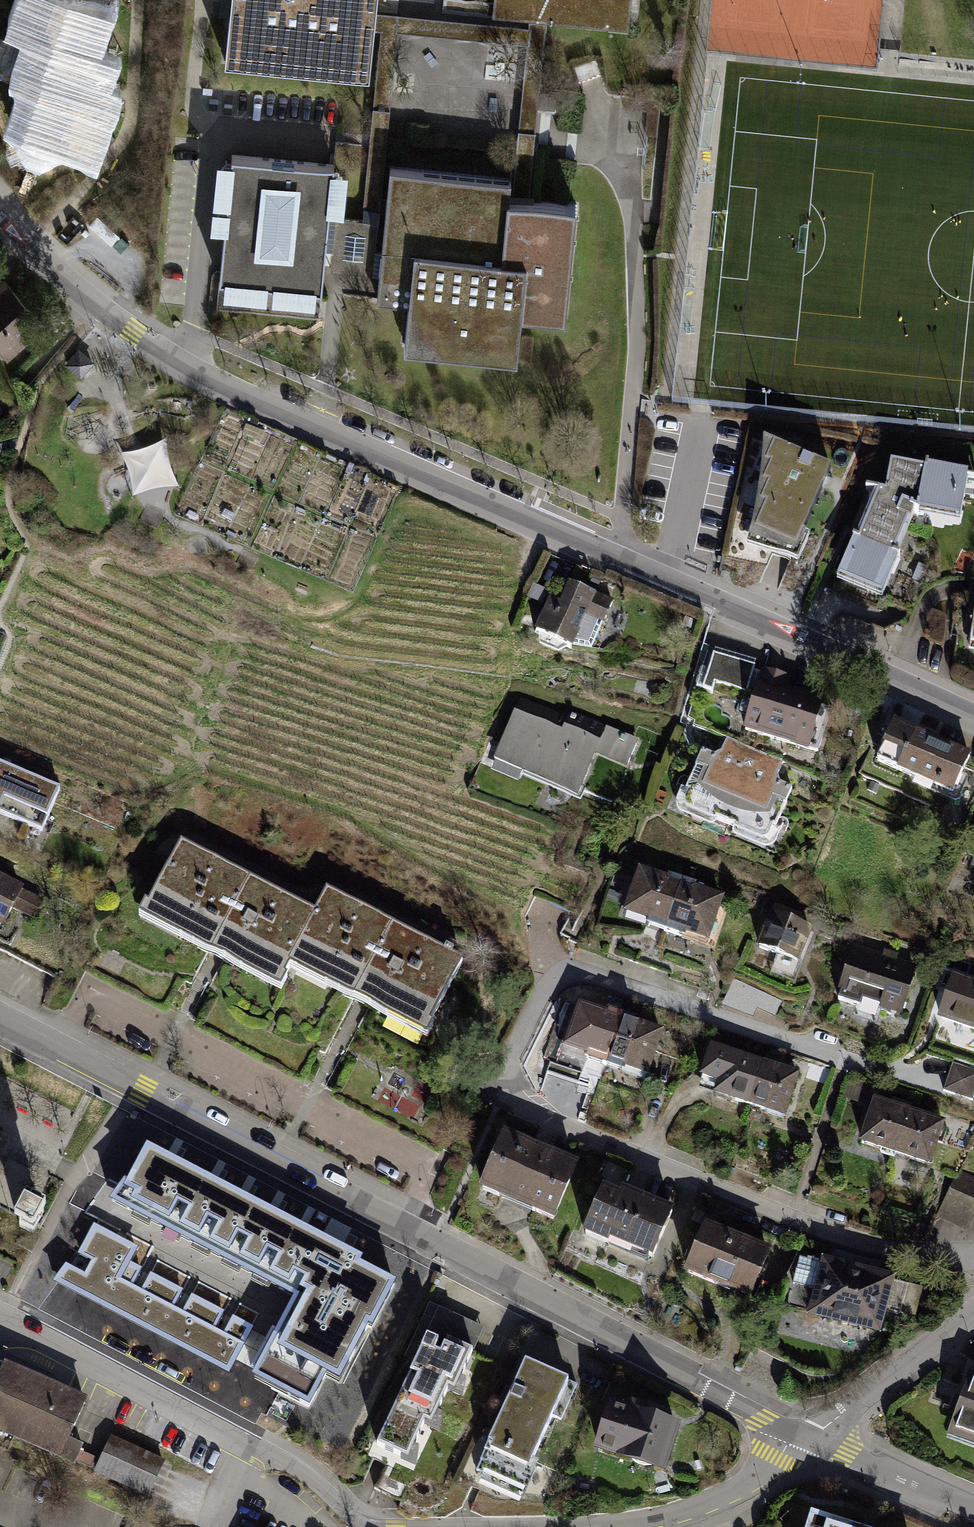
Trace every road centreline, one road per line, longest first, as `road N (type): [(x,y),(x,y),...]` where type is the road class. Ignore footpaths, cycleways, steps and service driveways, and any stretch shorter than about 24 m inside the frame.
road 1 (residential): [(0,209),(94,303),(205,378),(973,719)]
road 2 (residential): [(930,1079),(844,1062),(565,977),(543,994),(504,1098),(877,1250),(973,1260)]
road 3 (tertiary): [(0,1018),(806,1440)]
road 4 (residential): [(0,1320),(250,1443)]
road 5 (unclassified): [(806,1440),(973,1313)]
road 6 (residential): [(806,1440),(973,1513)]
road 7 (residential): [(680,1513),(744,1485),(806,1440)]
road 8 (residential): [(364,1526),(318,1482),(250,1443)]

